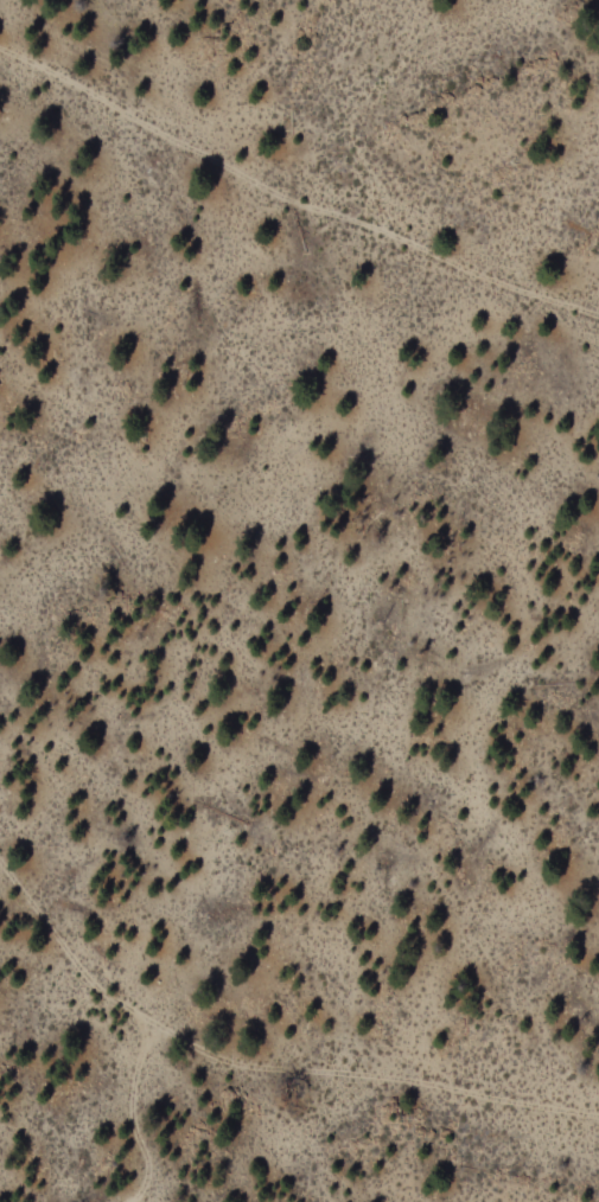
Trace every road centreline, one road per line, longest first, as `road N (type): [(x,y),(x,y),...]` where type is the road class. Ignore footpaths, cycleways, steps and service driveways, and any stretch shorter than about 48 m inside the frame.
road 1 (track): [(127,1201),(141,1195),(130,1105),(149,1024),(154,925),(193,844),(260,523),(291,437),(340,367),(334,209)]
road 2 (track): [(0,866),(127,1011),(234,1064),(425,1086),(598,1119)]
road 3 (track): [(0,49),(214,156),(598,318)]

